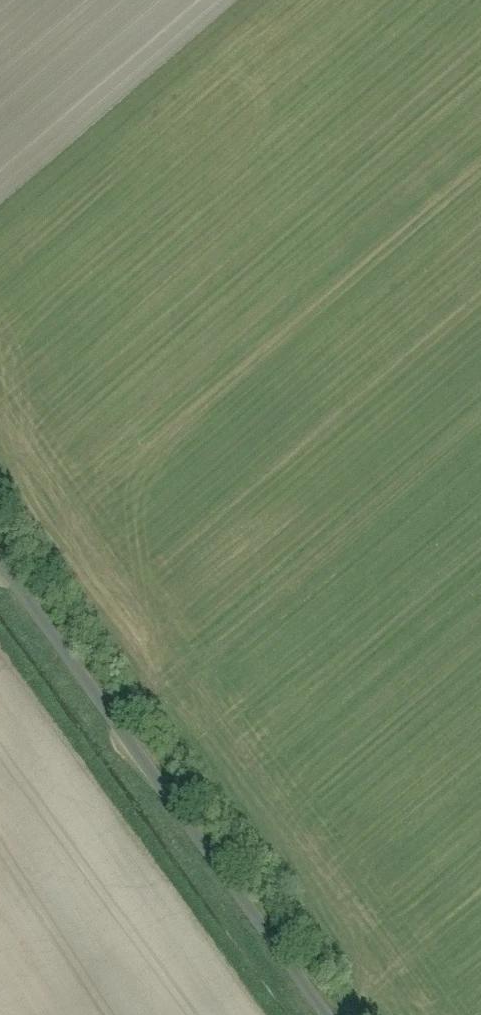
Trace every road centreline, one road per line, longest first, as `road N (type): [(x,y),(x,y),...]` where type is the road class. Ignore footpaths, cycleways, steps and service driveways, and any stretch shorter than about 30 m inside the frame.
road 1 (unclassified): [(324,1014),(0,564)]

